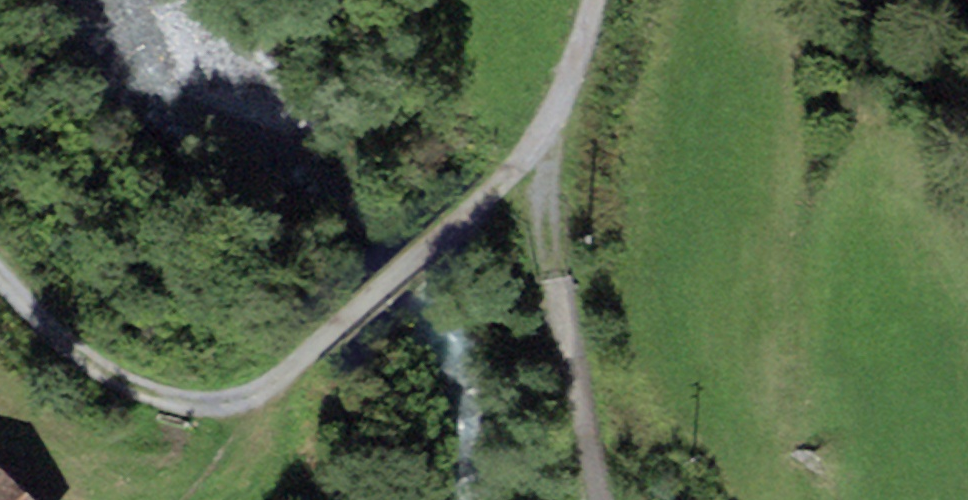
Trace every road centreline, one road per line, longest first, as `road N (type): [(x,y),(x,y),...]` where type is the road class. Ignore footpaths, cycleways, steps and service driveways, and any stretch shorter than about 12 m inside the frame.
road 1 (track): [(534,149),(597,499)]
road 2 (track): [(493,191),(240,402)]
road 3 (track): [(240,402),(187,401),(120,379),(0,273)]
road 4 (track): [(493,191),(548,129),(605,0)]

